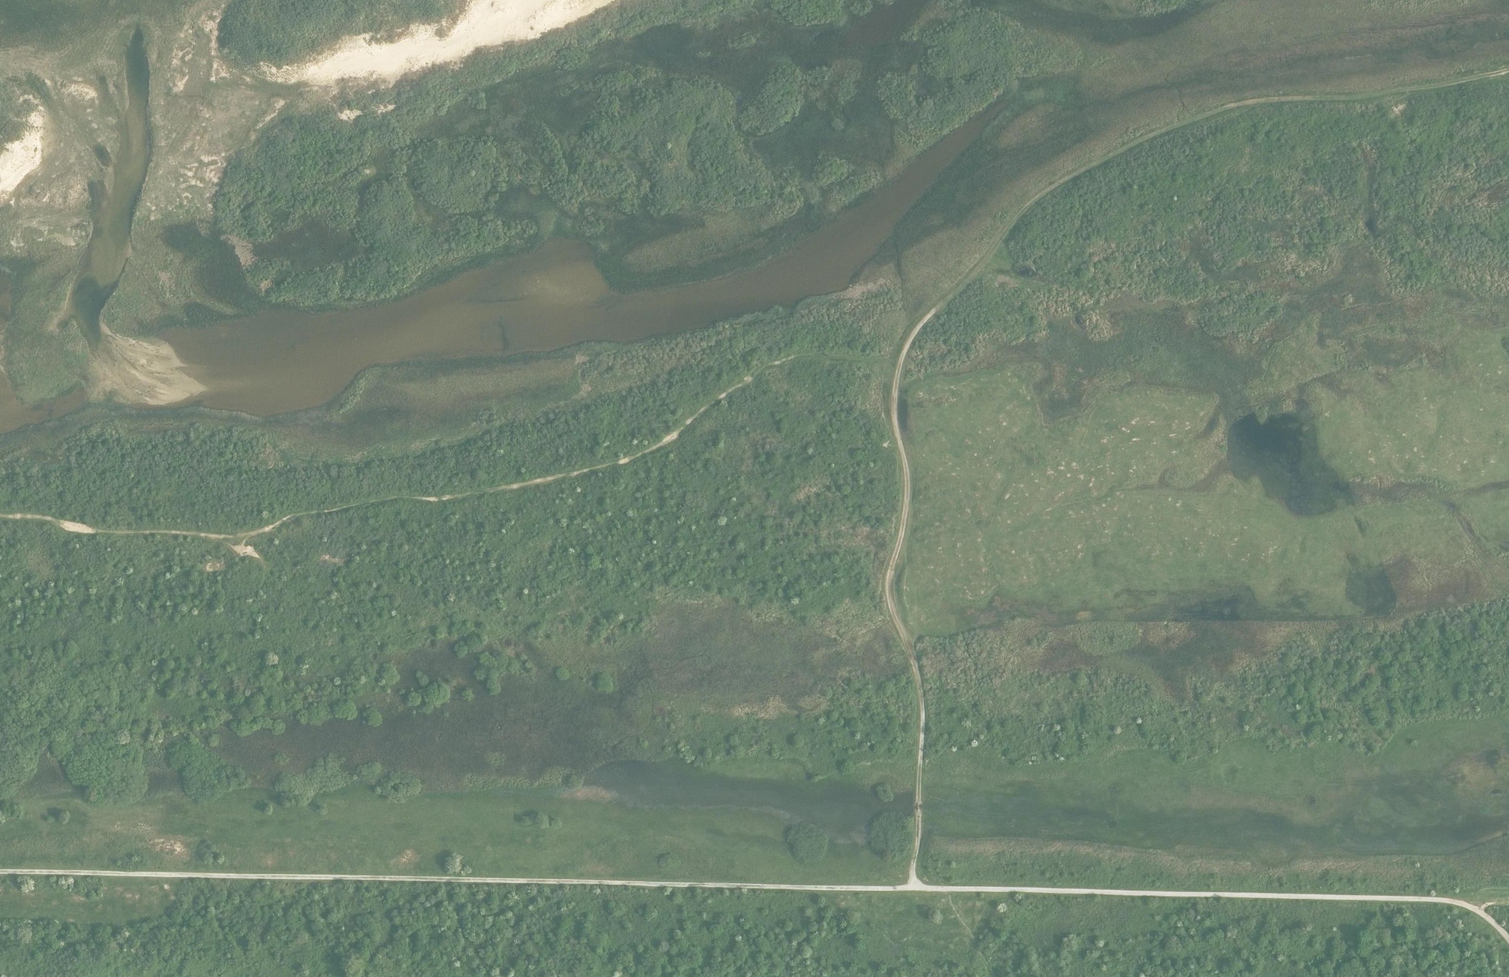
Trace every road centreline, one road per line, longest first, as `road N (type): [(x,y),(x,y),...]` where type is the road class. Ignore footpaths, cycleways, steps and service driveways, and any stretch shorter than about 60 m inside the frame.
road 1 (track): [(0,872),(1463,903)]
road 2 (track): [(0,515),(115,534),(253,533),(296,515),(458,497),(616,464),(650,451),(799,353),(901,359)]
road 3 (track): [(901,359),(919,325),(1032,203),(1151,135),(1242,103),(1430,87),(1508,68)]
road 4 (track): [(897,383),(1050,351),(1082,319),(1138,301),(1196,302),(1216,333),(1238,338),(1340,288),(1446,290),(1508,306)]
road 5 (track): [(913,888),(923,714),(889,585),(906,511),(894,415),(901,359)]

